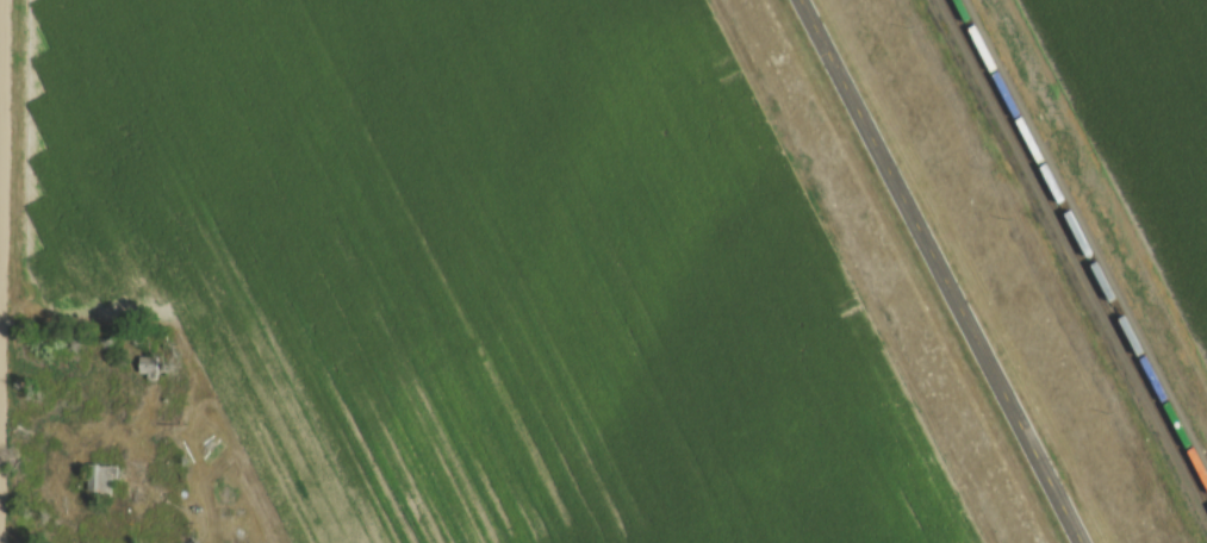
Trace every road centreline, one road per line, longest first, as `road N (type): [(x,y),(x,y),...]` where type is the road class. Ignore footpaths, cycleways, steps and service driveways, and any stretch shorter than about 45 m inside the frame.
road 1 (primary): [(1085,542),(803,0)]

